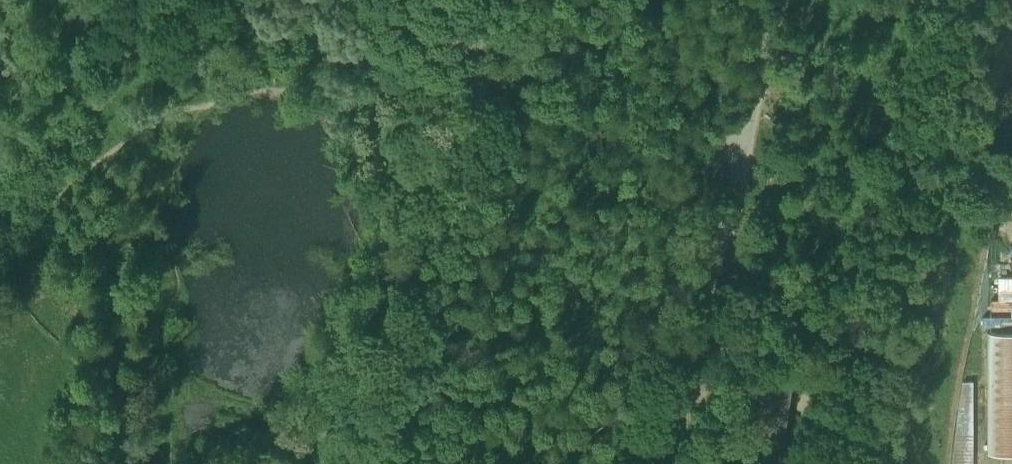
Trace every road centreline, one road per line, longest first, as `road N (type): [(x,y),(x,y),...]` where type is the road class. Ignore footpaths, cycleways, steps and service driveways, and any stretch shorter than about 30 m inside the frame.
road 1 (unclassified): [(738,182),(655,463)]

